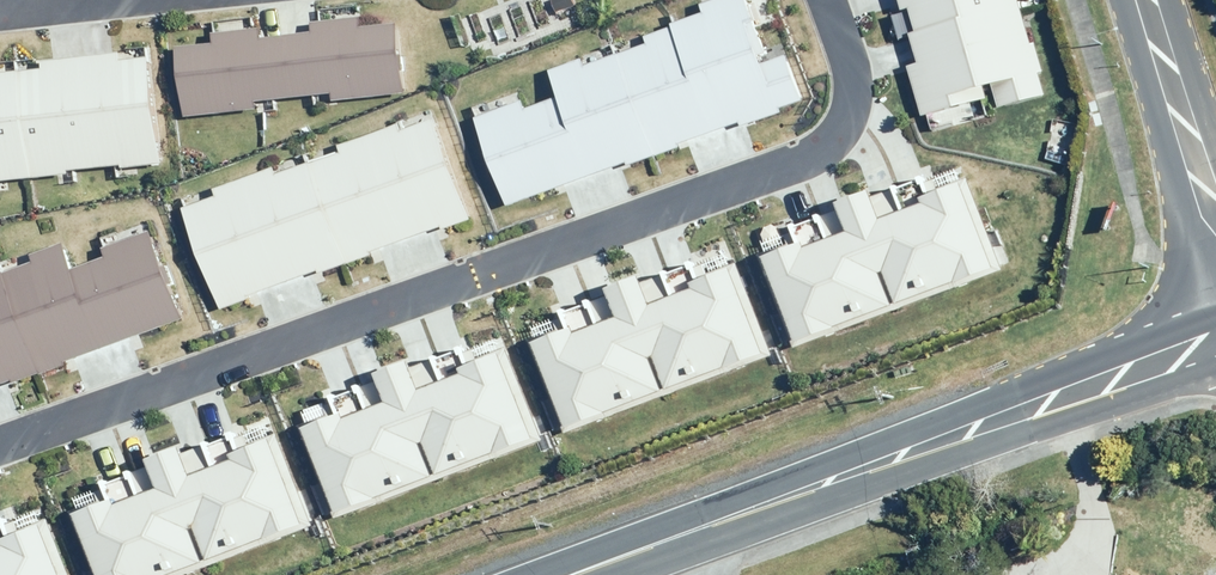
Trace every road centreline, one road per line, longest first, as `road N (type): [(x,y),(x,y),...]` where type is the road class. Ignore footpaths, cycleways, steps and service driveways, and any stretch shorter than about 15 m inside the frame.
road 1 (secondary): [(579,574),(1215,343)]
road 2 (tertiary): [(1147,0),(1215,219)]

